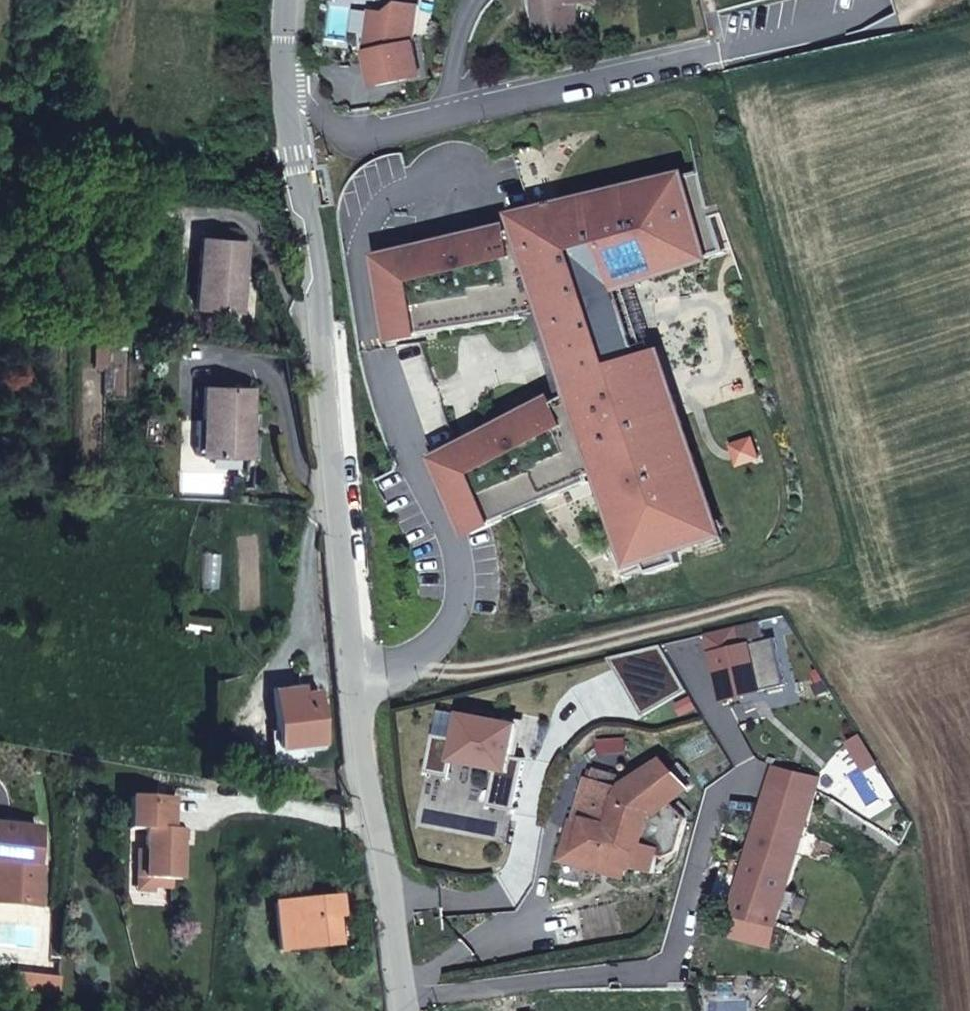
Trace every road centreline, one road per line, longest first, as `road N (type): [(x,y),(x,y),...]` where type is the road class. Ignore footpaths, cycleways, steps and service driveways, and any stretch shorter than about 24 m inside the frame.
road 1 (unclassified): [(408,1010),(366,746),(289,81)]
road 2 (track): [(413,658),(445,674),(537,658),(763,598),(787,596),(874,634),(969,605)]
road 3 (residential): [(289,81),(302,83),(330,122),(392,130),(722,51)]

